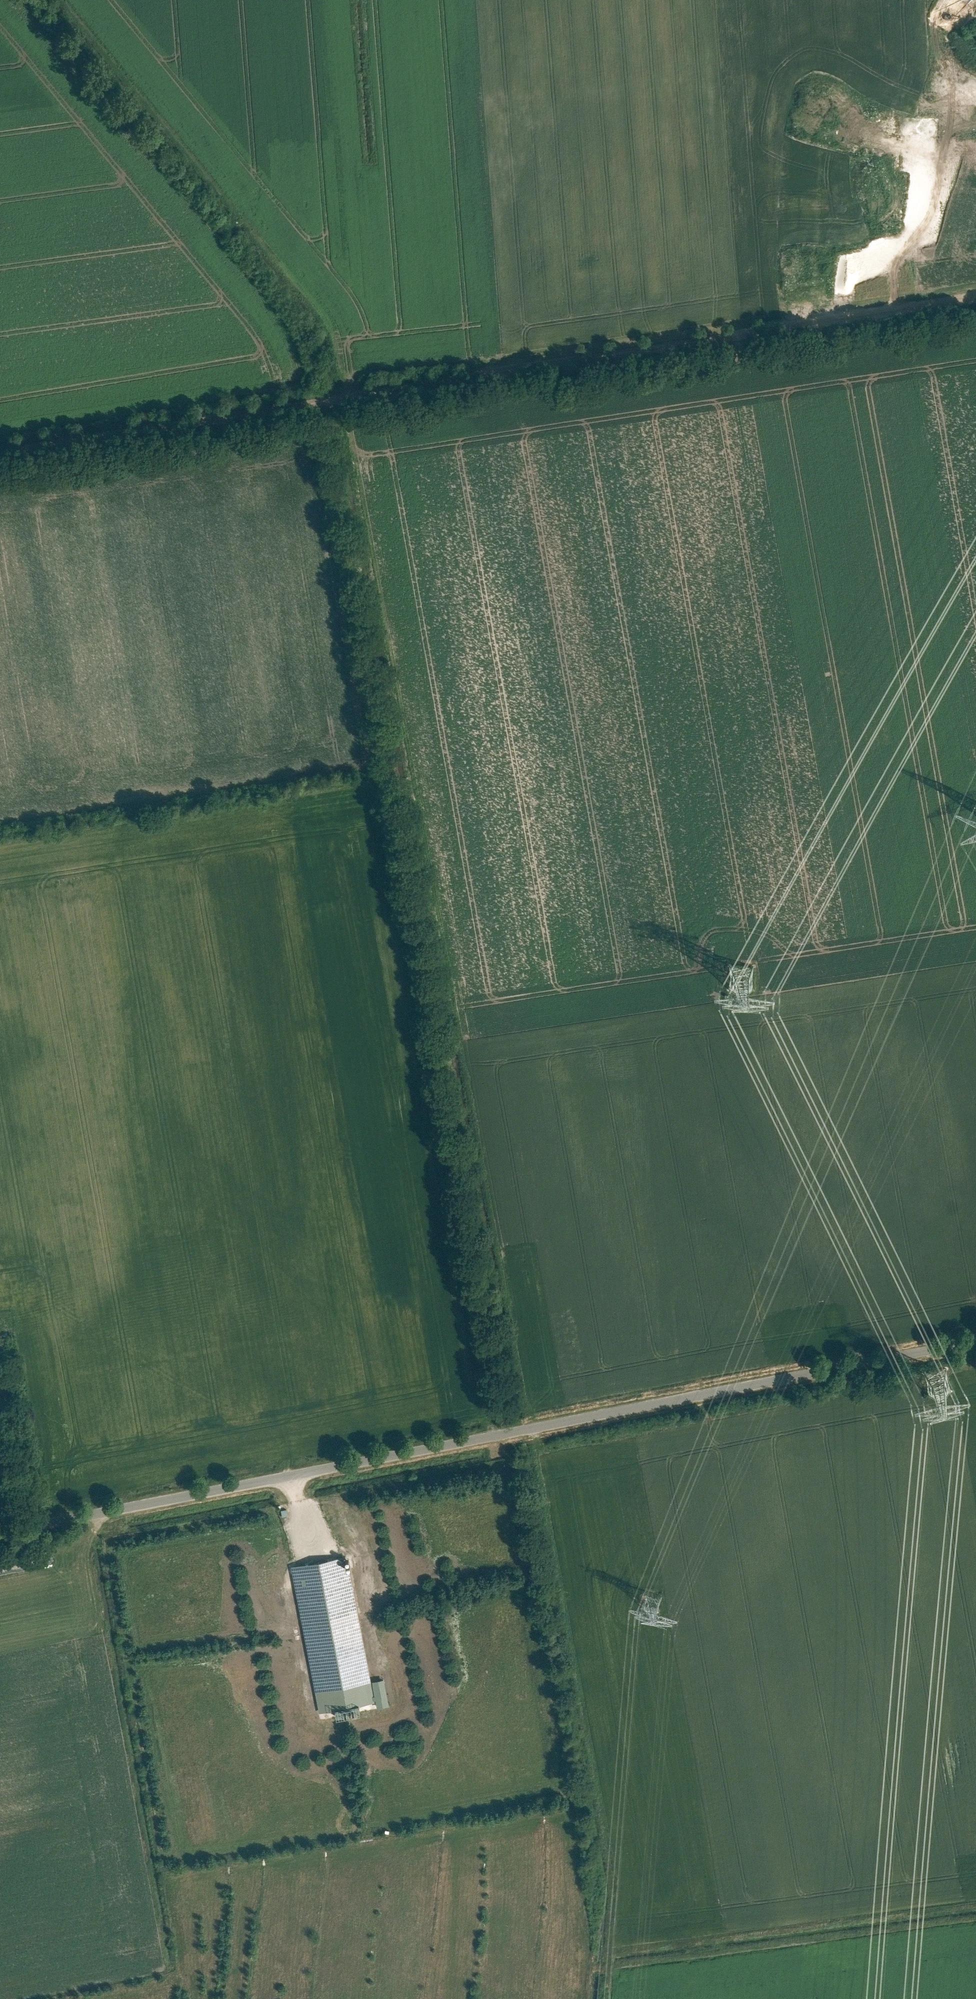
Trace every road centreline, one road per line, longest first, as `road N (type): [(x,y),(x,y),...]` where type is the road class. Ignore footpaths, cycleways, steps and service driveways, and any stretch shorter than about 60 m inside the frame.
road 1 (residential): [(975,1343),(0,1535)]
road 2 (track): [(0,450),(975,302)]

